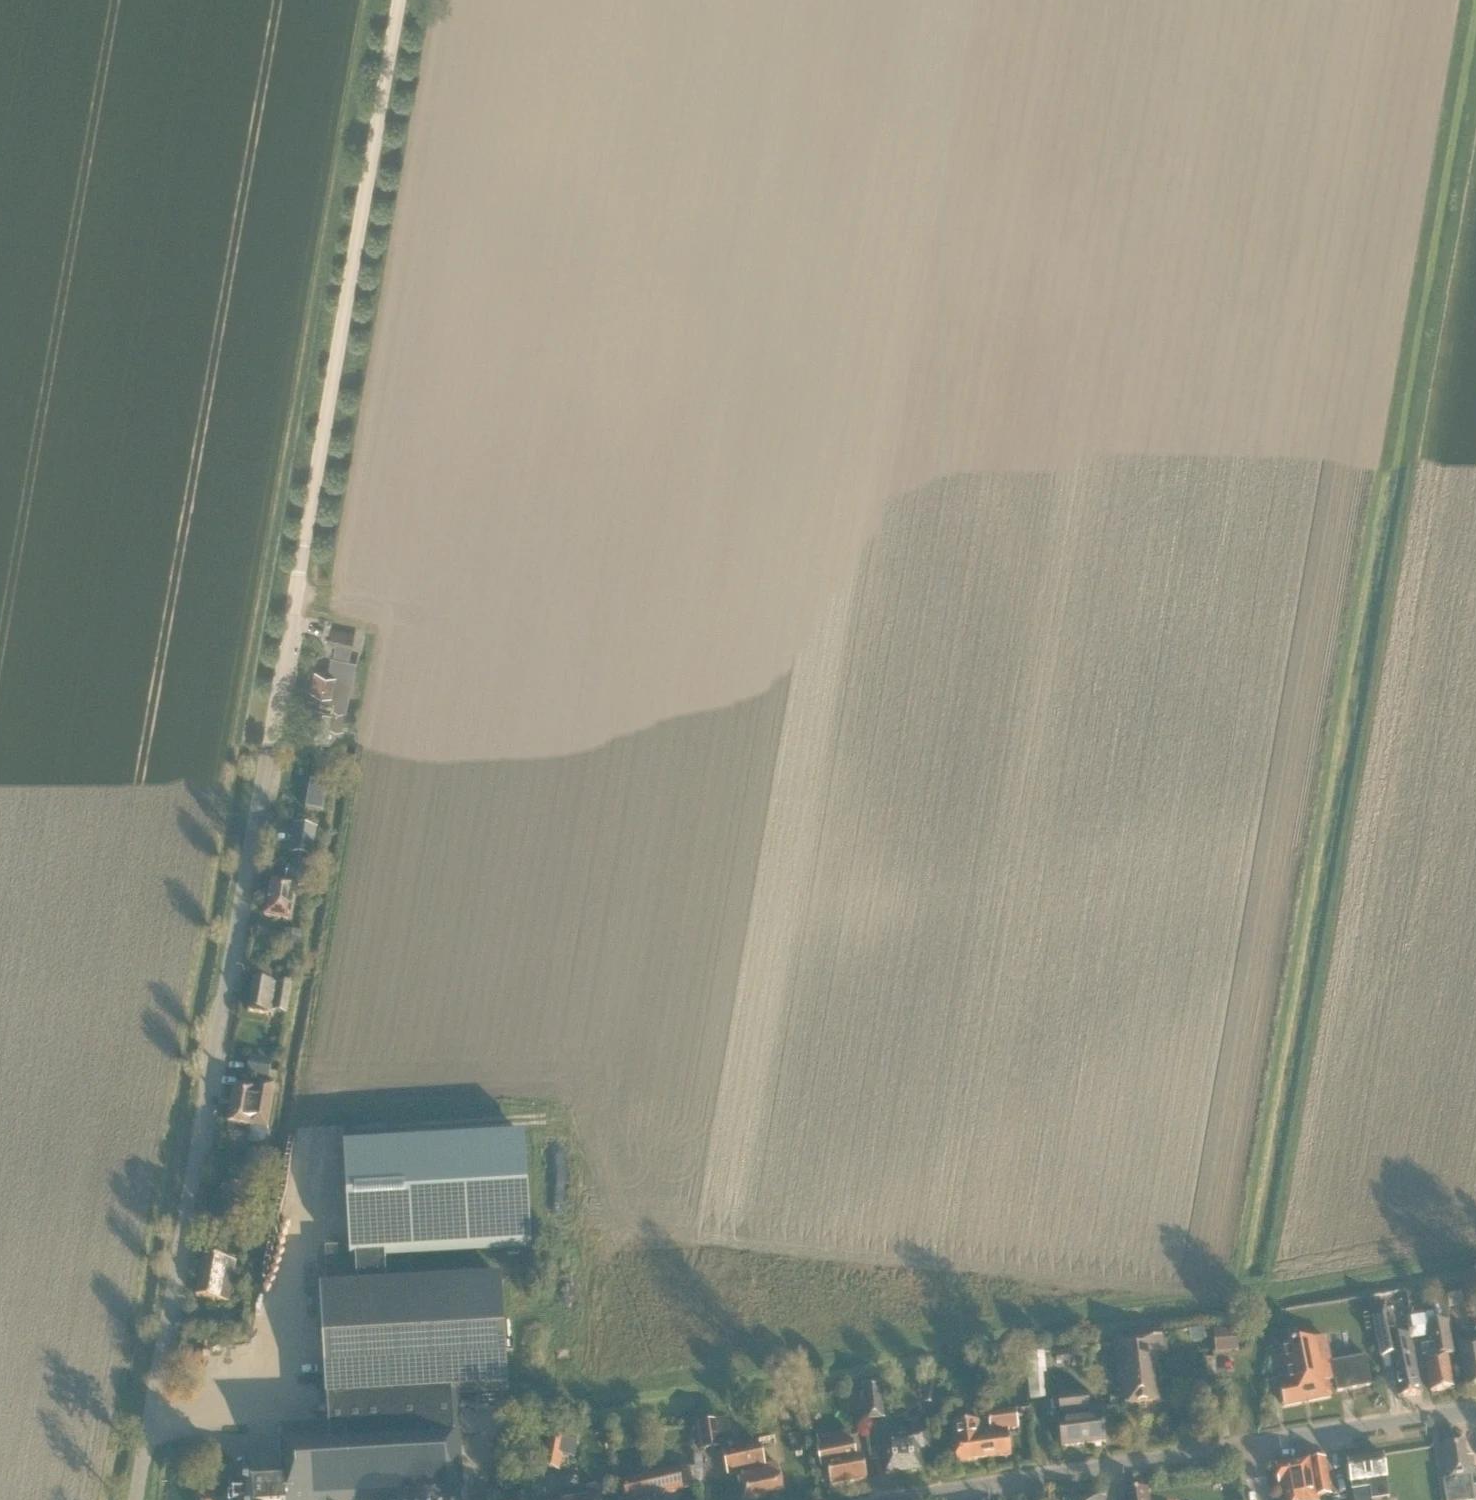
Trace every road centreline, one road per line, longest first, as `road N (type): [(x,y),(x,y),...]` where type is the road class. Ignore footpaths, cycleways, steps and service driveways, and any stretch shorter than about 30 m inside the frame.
road 1 (unclassified): [(136,1499),(396,0)]
road 2 (tertiary): [(903,1499),(1250,1446)]
road 3 (tertiary): [(1250,1446),(1475,1410)]

